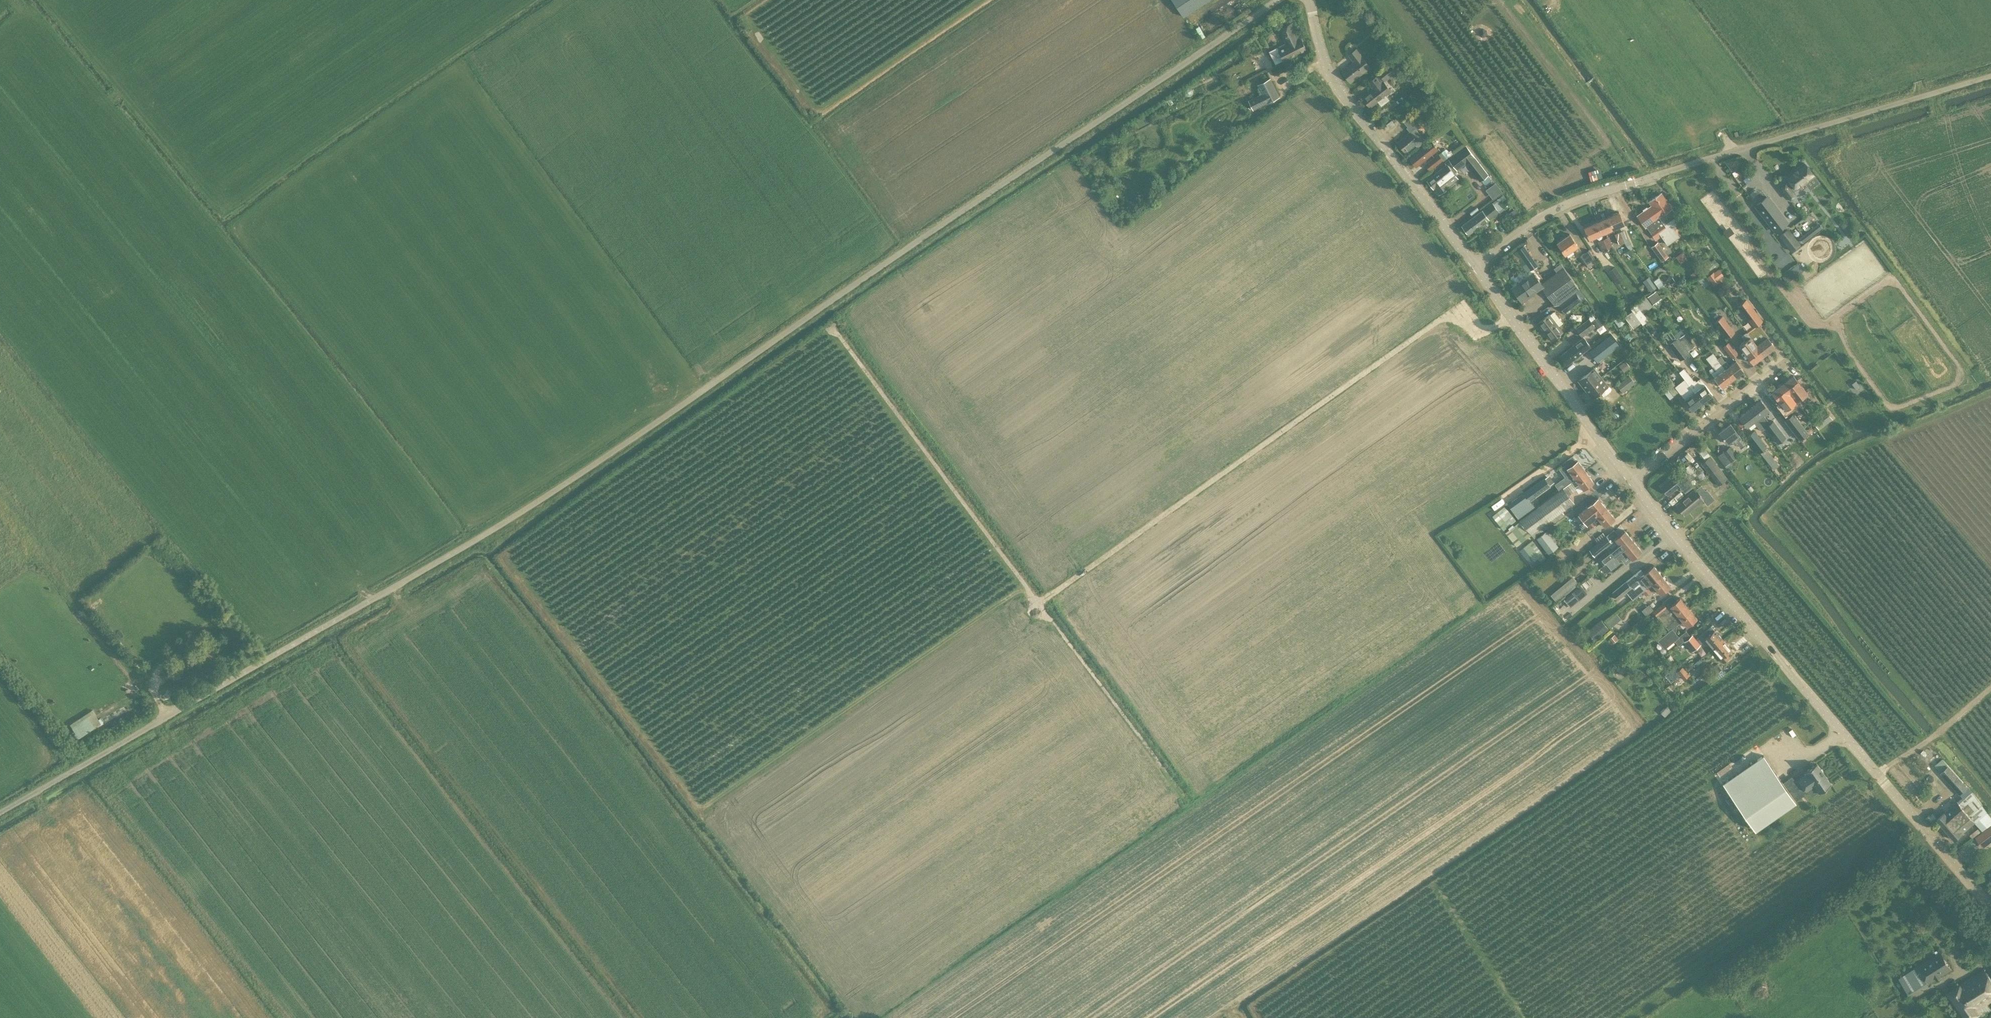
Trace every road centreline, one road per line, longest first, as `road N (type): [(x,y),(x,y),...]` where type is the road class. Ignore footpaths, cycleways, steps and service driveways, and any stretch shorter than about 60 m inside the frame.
road 1 (unclassified): [(0,812),(483,538),(1277,0)]
road 2 (tertiary): [(1990,906),(1630,479)]
road 3 (unclassified): [(1475,265),(1577,202),(1990,75)]
road 4 (tertiary): [(1475,265),(1330,74),(1309,0)]
road 5 (tertiary): [(1630,479),(1475,265)]
road 6 (residential): [(1630,479),(1787,359)]

